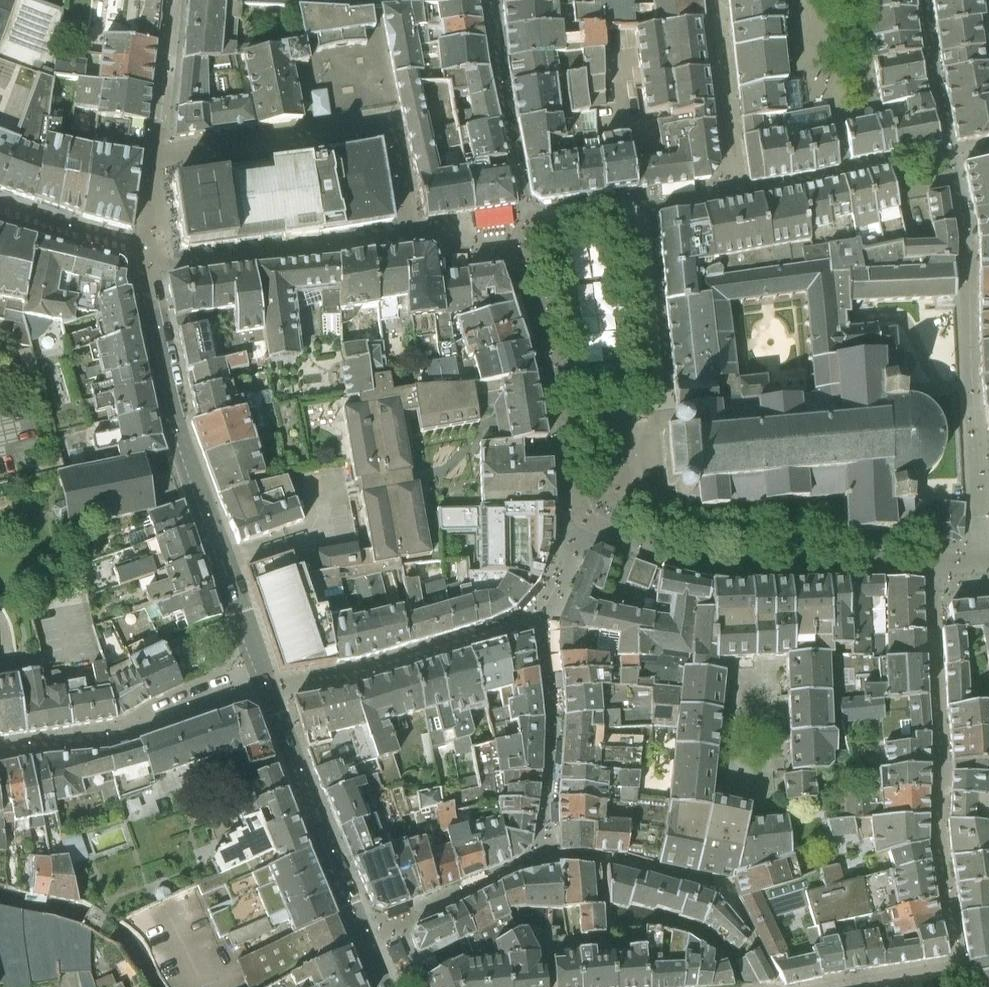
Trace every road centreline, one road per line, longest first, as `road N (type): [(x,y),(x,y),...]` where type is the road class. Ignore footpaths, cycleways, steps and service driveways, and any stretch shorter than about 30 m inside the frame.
road 1 (tertiary): [(270,685),(177,422),(144,251),(0,210)]
road 2 (residential): [(934,564),(719,567),(641,550),(579,518),(562,416)]
road 3 (tertiary): [(388,986),(270,685)]
road 4 (residential): [(562,416),(530,223),(635,207)]
road 5 (residential): [(562,416),(661,402),(635,207)]
road 6 (residential): [(270,685),(119,730),(0,752)]

